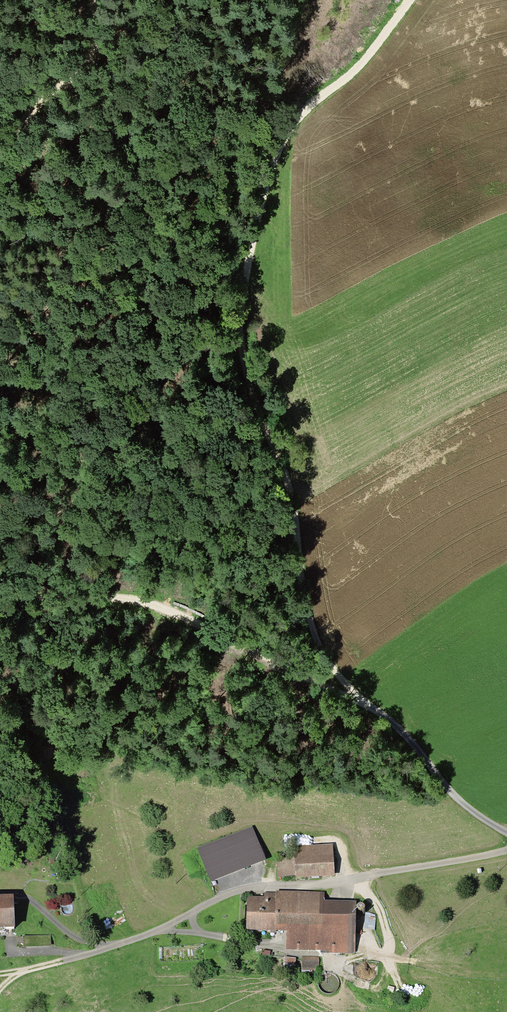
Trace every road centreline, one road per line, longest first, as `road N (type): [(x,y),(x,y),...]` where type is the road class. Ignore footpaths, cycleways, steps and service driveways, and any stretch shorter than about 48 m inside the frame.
road 1 (track): [(506,835),(451,793),(324,656),(302,589),(288,484),(245,371),(245,282),(273,159),(301,115),(362,64),(408,0)]
road 2 (unclassified): [(506,852),(335,884),(241,893),(146,938),(67,962)]
road 3 (track): [(0,594),(128,596),(322,684),(347,687)]
road 4 (track): [(0,156),(48,95),(85,65),(95,0)]

